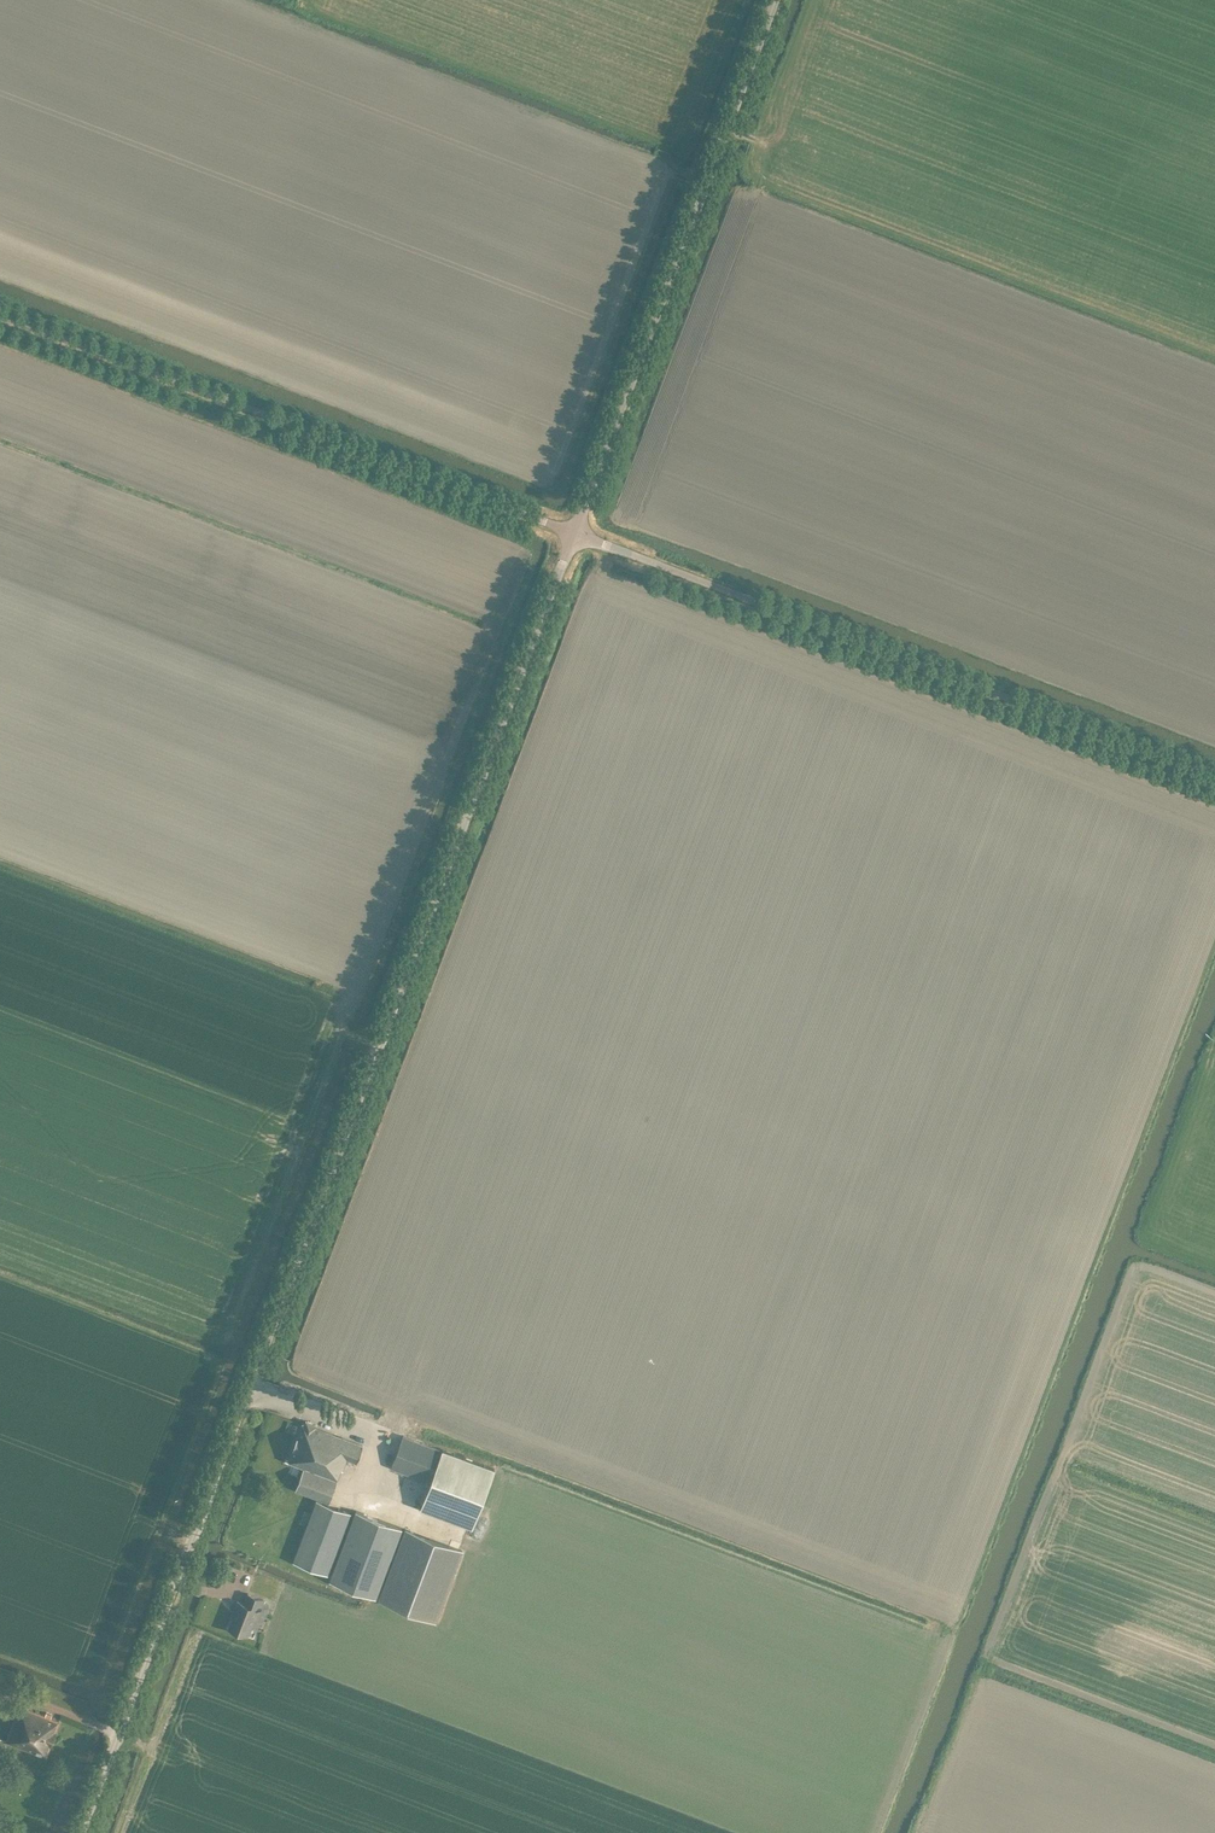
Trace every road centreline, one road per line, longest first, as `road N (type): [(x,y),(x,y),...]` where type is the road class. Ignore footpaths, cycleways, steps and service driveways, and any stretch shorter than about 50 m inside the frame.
road 1 (unclassified): [(78,1832),(573,532)]
road 2 (unclassified): [(1214,776),(573,532)]
road 3 (unclassified): [(573,532),(0,312)]
road 4 (unclassified): [(573,532),(775,0)]

